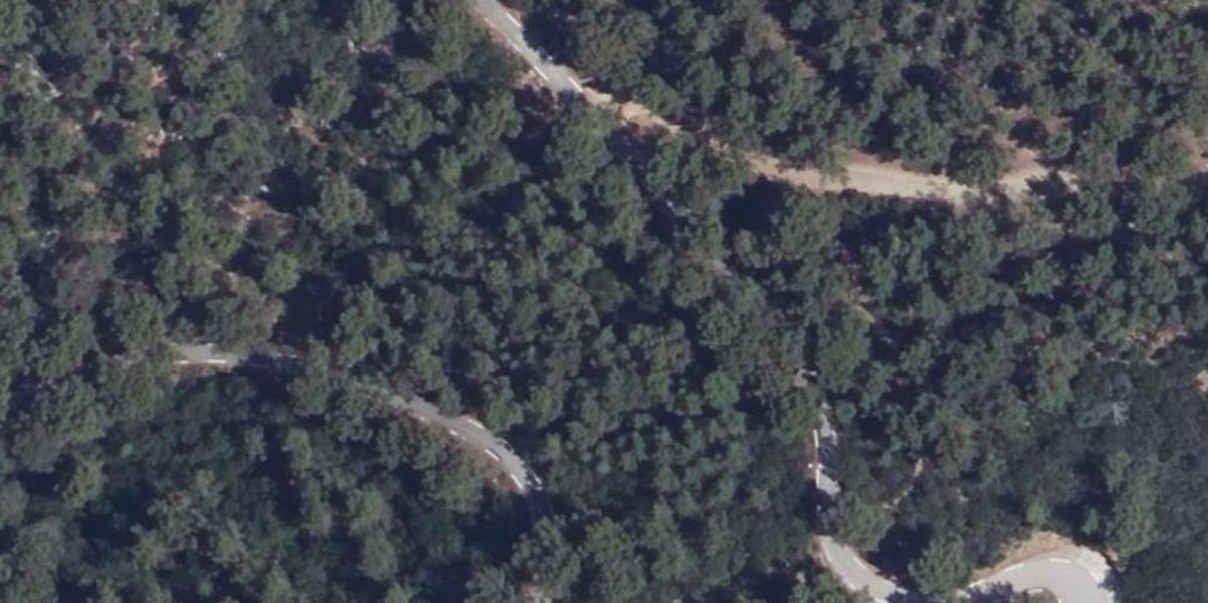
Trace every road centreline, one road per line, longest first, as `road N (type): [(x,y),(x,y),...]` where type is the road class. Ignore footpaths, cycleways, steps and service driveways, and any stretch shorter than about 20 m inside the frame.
road 1 (unclassified): [(943,602),(905,597),(858,573),(836,539),(828,433),(782,327),(478,0)]
road 2 (unclassified): [(0,397),(206,354),(325,373),(508,455),(544,515),(517,602)]
road 3 (track): [(1207,176),(1024,189),(889,178),(748,158),(557,89)]
road 4 (unclassified): [(1093,602),(1091,591),(1072,576),(962,602)]

